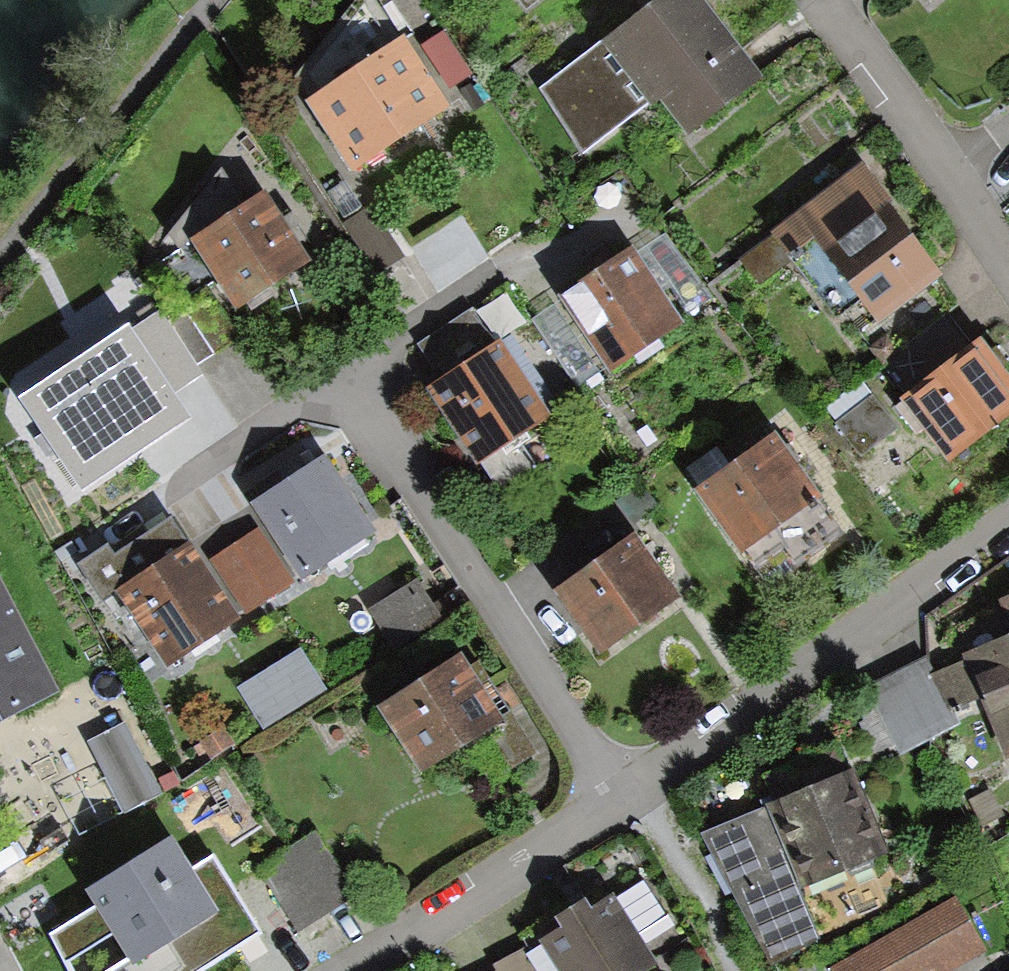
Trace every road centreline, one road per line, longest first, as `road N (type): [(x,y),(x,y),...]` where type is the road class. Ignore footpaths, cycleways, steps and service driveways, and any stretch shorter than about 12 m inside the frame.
road 1 (residential): [(621,799),(349,372)]
road 2 (residential): [(621,799),(1008,520)]
road 3 (residential): [(1008,266),(813,0)]
road 4 (residential): [(343,970),(621,799)]

